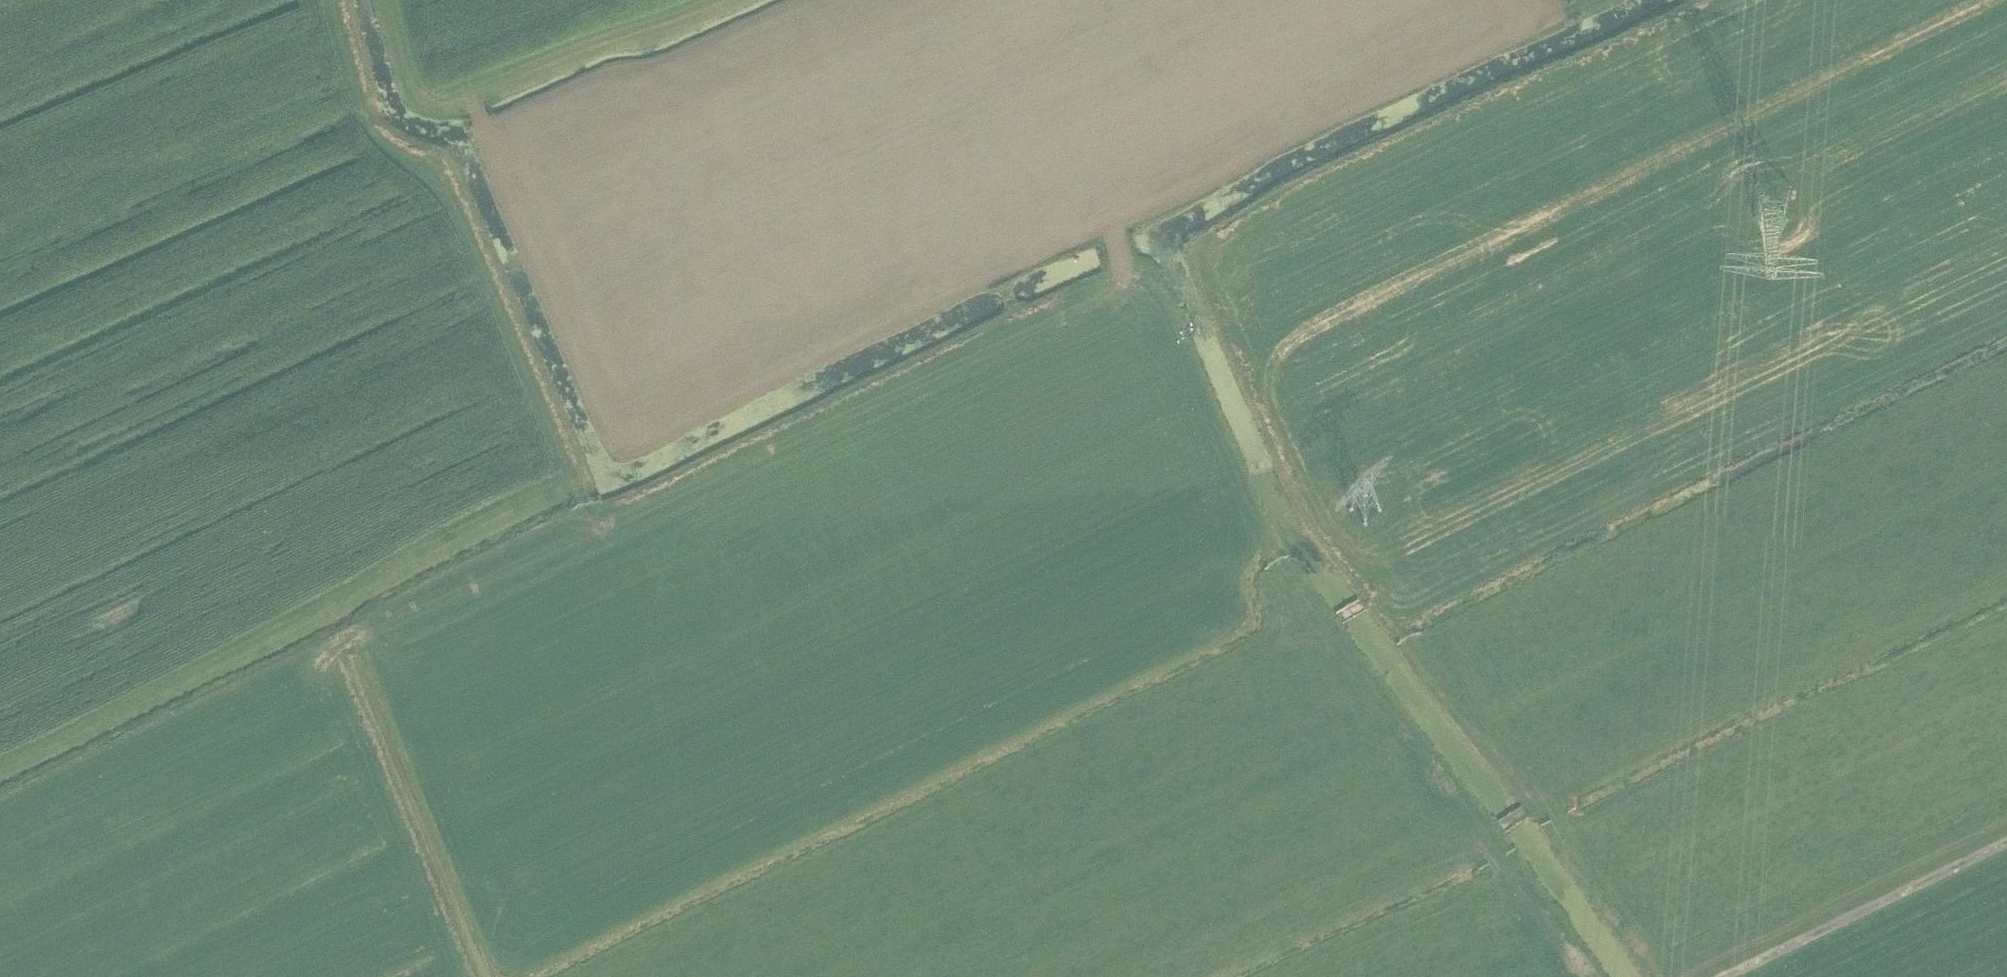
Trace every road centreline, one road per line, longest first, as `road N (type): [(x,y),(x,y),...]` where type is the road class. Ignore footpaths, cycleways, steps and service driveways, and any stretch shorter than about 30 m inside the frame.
road 1 (track): [(1723,976),(2006,841)]
road 2 (track): [(1510,865),(1591,976)]

